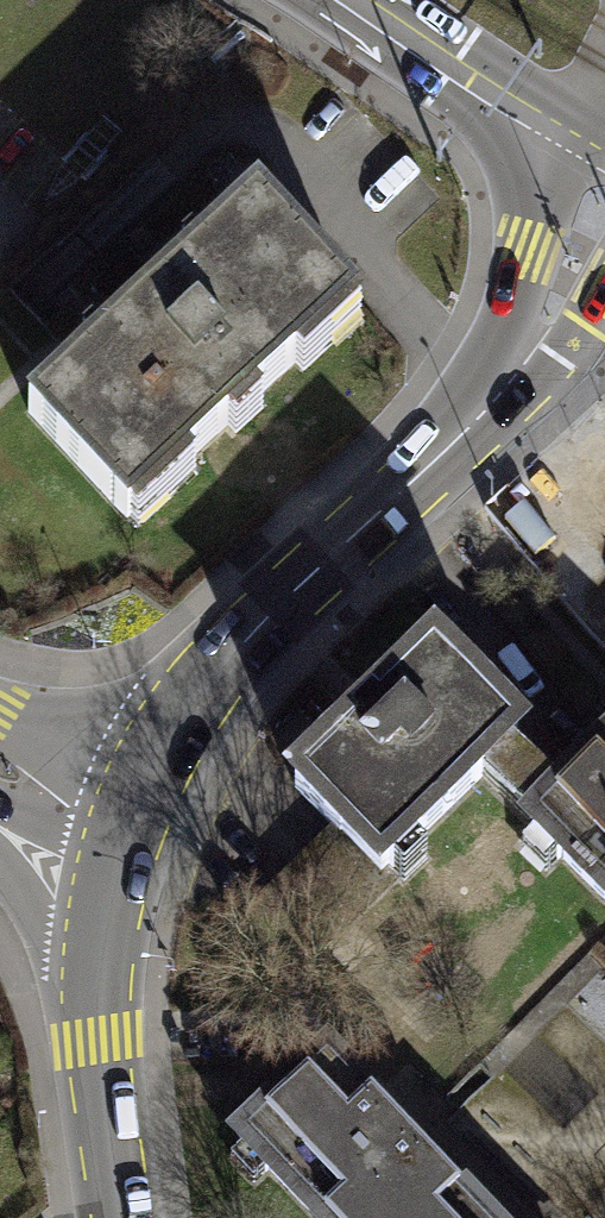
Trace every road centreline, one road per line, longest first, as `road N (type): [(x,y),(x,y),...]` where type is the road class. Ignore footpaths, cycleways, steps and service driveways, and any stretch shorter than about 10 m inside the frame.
road 1 (tertiary): [(604,218),(509,374),(426,470),(240,645),(169,740),(122,844)]
road 2 (tertiary): [(122,844),(100,943),(97,1039),(122,1217)]
road 3 (secondary): [(382,0),(604,143)]
road 4 (residential): [(122,844),(68,834),(0,788)]

